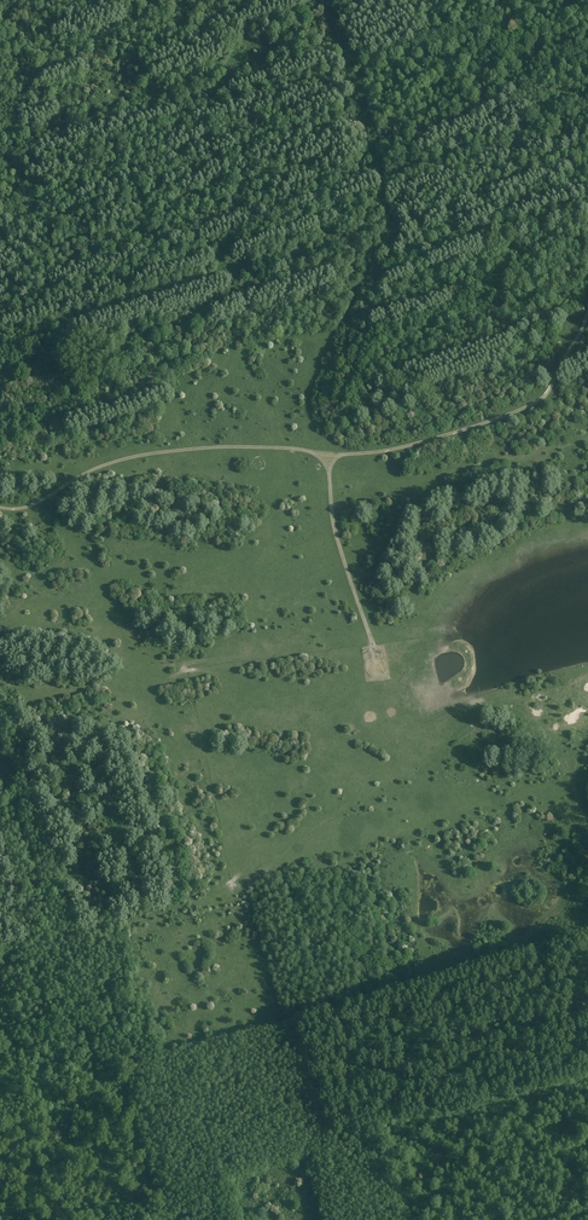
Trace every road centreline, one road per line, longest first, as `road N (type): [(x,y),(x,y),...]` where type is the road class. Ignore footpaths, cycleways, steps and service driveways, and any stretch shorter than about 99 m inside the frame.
road 1 (track): [(0,507),(33,504),(122,458),(234,447),(358,454),(465,429),(550,391),(587,312)]
road 2 (track): [(410,914),(406,854),(418,826),(572,781),(587,830)]

